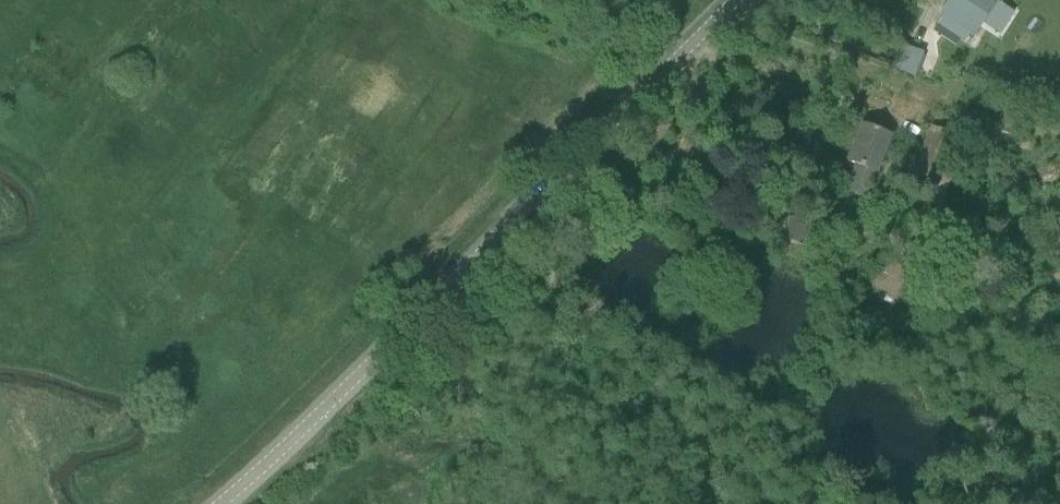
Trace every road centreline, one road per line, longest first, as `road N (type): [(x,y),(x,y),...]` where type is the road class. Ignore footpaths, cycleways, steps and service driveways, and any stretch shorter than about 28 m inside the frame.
road 1 (tertiary): [(221,503),(737,0)]
road 2 (track): [(1059,127),(790,52),(747,36),(723,14)]

